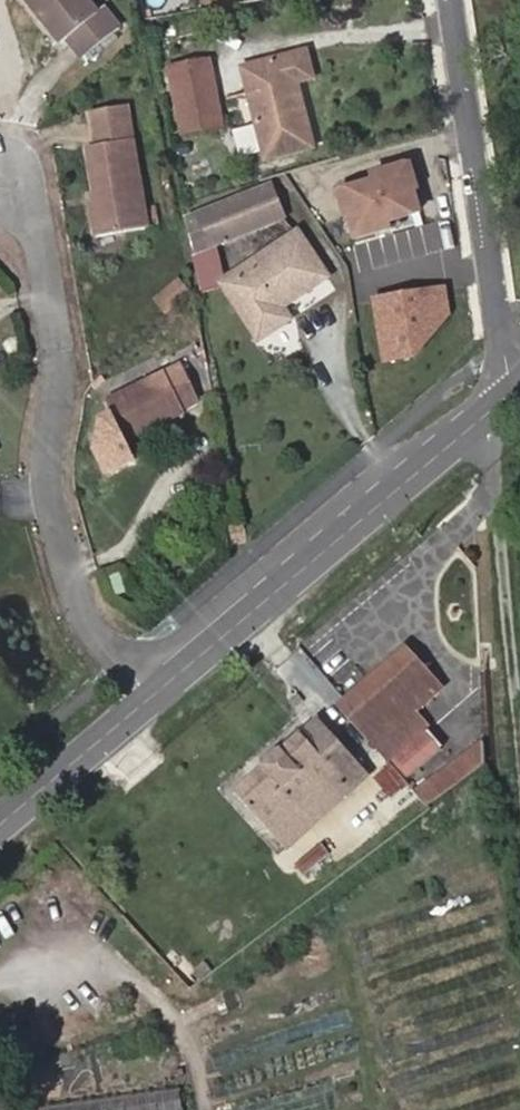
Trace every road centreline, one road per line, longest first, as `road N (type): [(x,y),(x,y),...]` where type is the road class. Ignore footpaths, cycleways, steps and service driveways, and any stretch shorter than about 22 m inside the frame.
road 1 (residential): [(161,694),(73,597),(47,477),(62,374),(45,257),(27,204),(3,180)]
road 2 (primary): [(500,403),(161,694)]
road 3 (residential): [(454,0),(508,345),(500,403)]
road 4 (track): [(519,734),(496,488)]
road 5 (primary): [(161,694),(0,828)]

